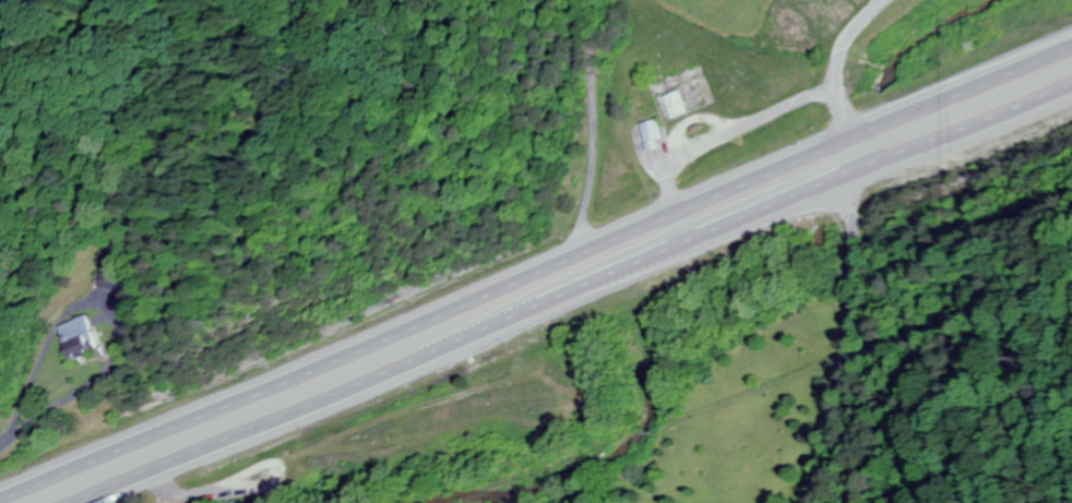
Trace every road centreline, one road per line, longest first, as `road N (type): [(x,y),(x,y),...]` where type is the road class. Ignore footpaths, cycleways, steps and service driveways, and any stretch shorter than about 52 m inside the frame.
road 1 (trunk): [(1071,41),(0,494)]
road 2 (trunk): [(91,502),(1071,86)]
road 3 (residential): [(860,176),(841,355),(803,502)]
road 4 (residential): [(860,176),(839,79),(843,53),(891,0)]

